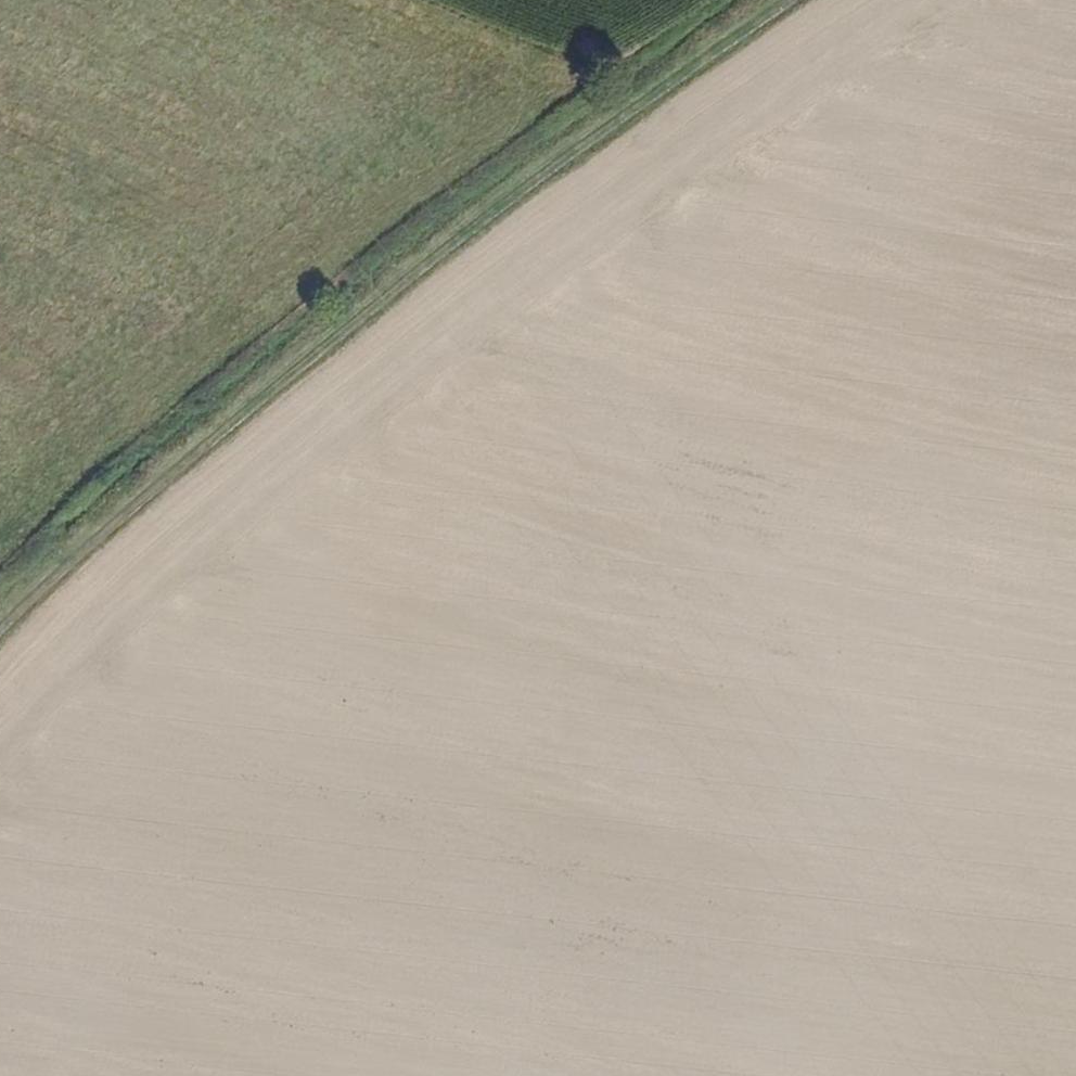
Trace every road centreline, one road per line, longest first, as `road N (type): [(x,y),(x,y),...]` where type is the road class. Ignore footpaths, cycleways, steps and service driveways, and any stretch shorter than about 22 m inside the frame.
road 1 (track): [(0,621),(135,499),(487,213),(782,0)]

